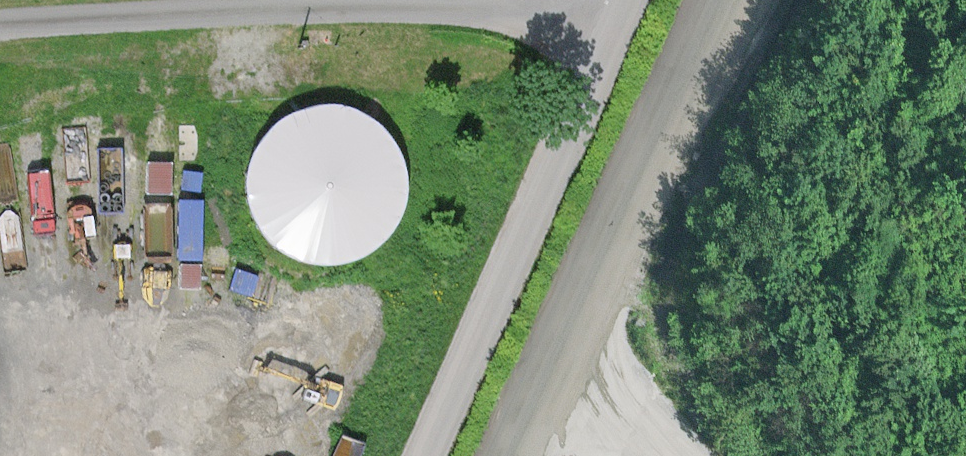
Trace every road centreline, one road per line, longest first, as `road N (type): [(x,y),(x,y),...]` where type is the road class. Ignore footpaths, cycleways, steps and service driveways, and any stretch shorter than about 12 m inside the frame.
road 1 (residential): [(0,24),(428,9),(576,12),(619,28)]
road 2 (residential): [(426,455),(619,28)]

